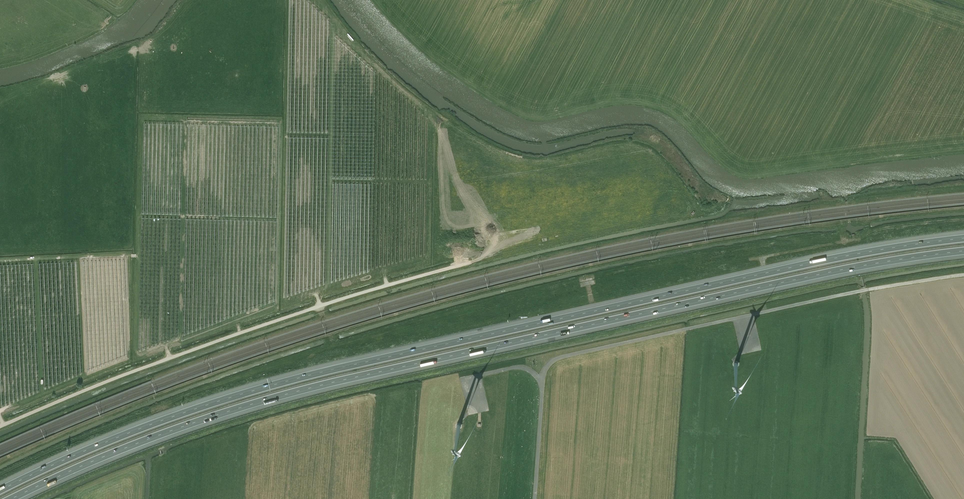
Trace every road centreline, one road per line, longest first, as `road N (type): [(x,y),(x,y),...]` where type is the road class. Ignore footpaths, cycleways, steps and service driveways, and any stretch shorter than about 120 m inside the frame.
road 1 (motorway): [(963,238),(853,254),(291,380),(117,437),(0,490)]
road 2 (motorway): [(10,498),(135,444),(315,387),(832,272),(963,251)]
road 3 (unclassified): [(471,262),(240,333),(0,426)]

